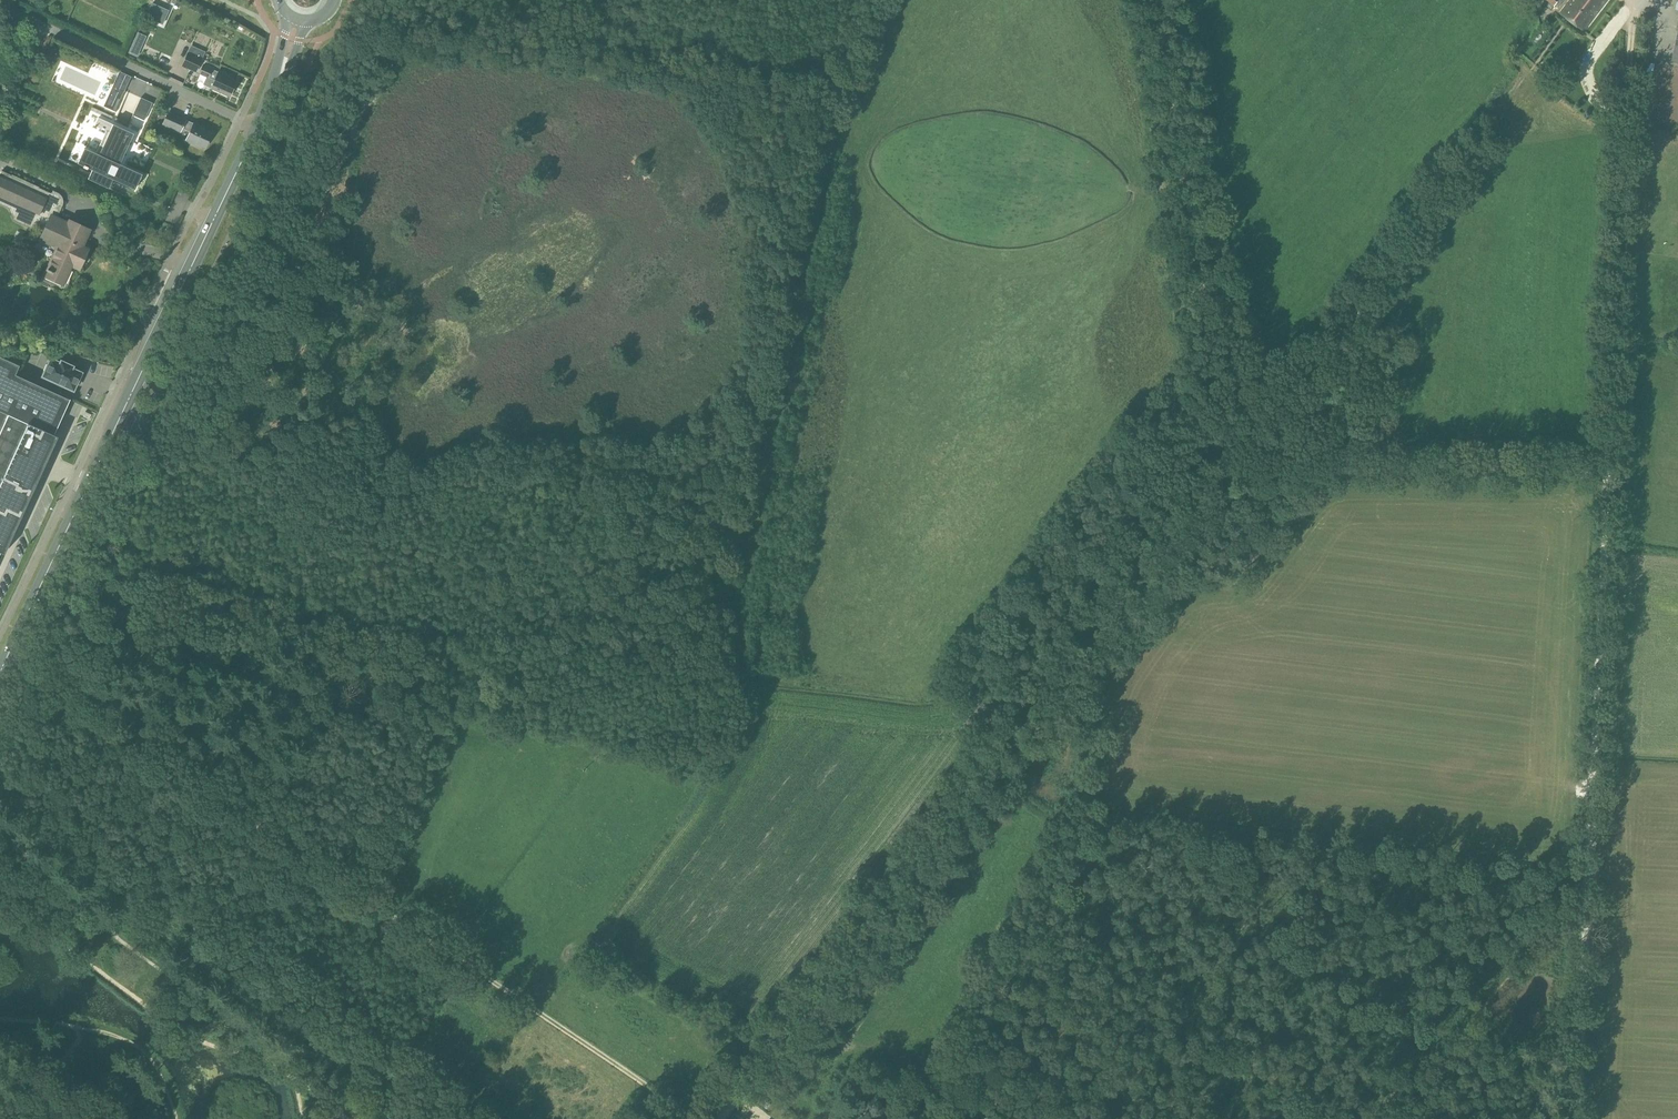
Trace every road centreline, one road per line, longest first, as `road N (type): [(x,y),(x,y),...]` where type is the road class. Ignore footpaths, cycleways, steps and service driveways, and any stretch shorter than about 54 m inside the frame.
road 1 (track): [(725,1118),(1227,470),(1609,467)]
road 2 (track): [(6,661),(696,1118)]
road 3 (secondary): [(0,673),(278,87),(299,20)]
road 4 (unclassified): [(1227,470),(1157,0)]
road 5 (track): [(1609,467),(1639,0)]
road 6 (track): [(1588,903),(1609,467)]
road 7 (track): [(1588,903),(1548,932),(1385,1118)]
road 8 (track): [(1577,1118),(1588,903)]

